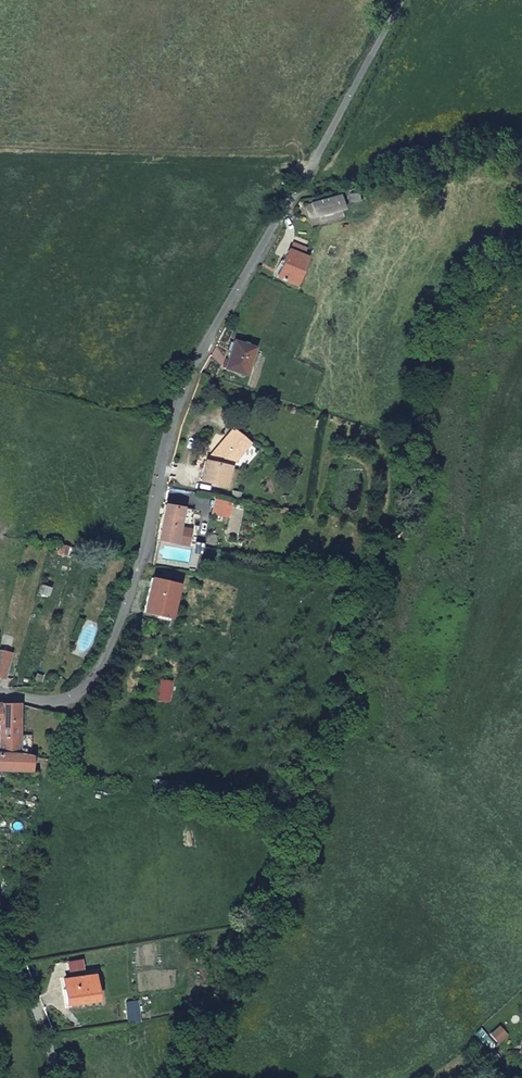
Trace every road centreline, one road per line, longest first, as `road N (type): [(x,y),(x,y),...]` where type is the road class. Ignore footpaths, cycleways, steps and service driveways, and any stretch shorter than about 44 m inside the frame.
road 1 (unclassified): [(402,0),(190,376),(138,576),(87,687),(65,701),(0,697)]
road 2 (unclassified): [(0,931),(57,1077)]

